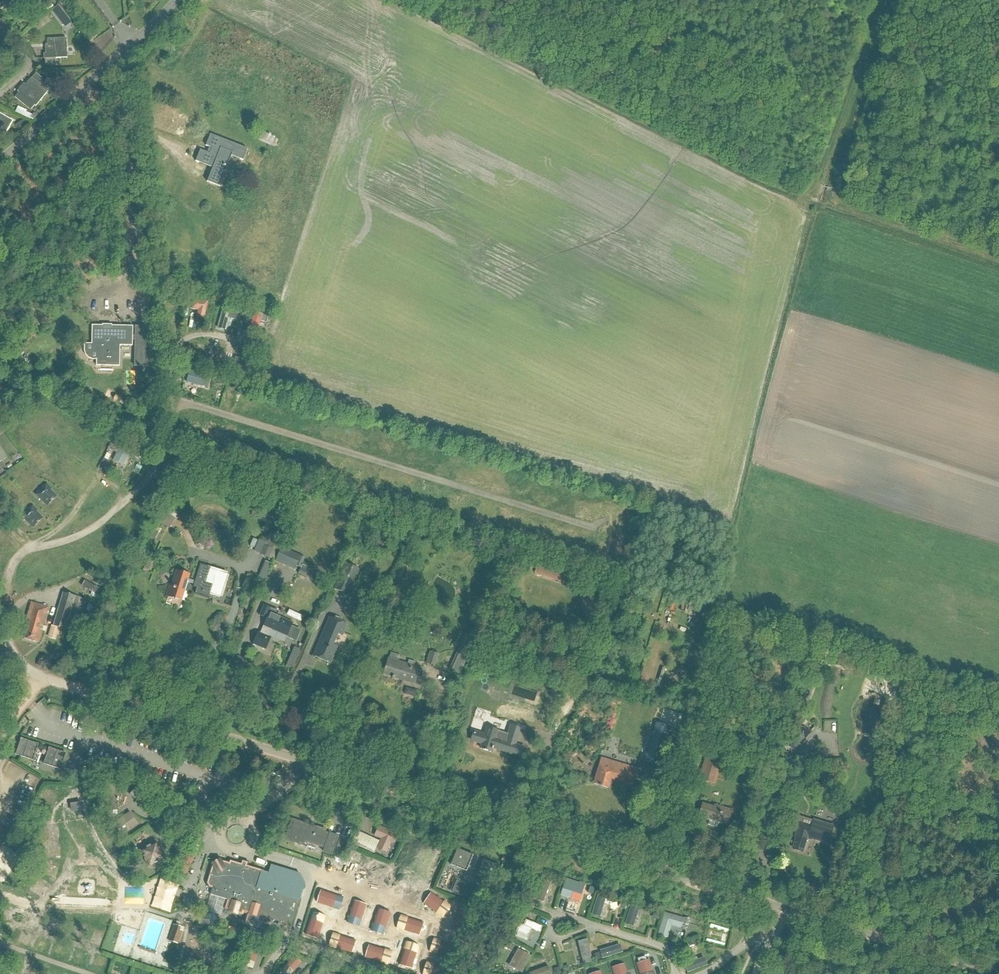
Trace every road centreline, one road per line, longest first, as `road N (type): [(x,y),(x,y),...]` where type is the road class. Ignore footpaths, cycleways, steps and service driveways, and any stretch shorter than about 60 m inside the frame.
road 1 (tertiary): [(788,910),(14,667)]
road 2 (track): [(172,403),(598,530)]
road 3 (track): [(0,602),(17,557),(89,496),(129,494),(153,471),(169,431),(177,346),(200,334),(242,343)]
road 4 (tertiary): [(0,160),(176,0)]
road 5 (tertiary): [(993,973),(788,910)]

